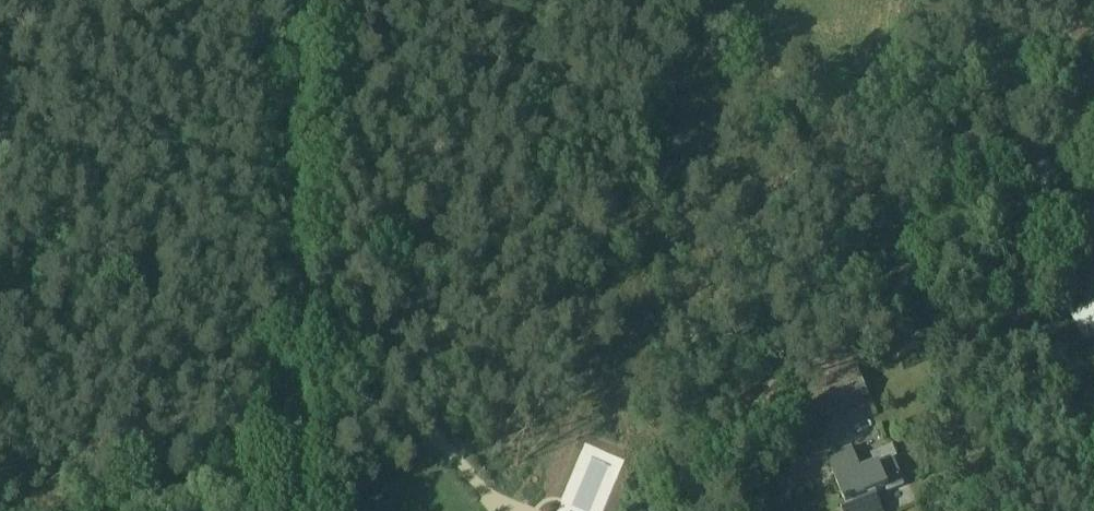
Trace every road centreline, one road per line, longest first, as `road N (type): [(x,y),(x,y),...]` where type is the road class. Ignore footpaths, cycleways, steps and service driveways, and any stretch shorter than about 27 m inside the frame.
road 1 (unclassified): [(285,510),(296,0)]
road 2 (track): [(166,510),(286,485)]

